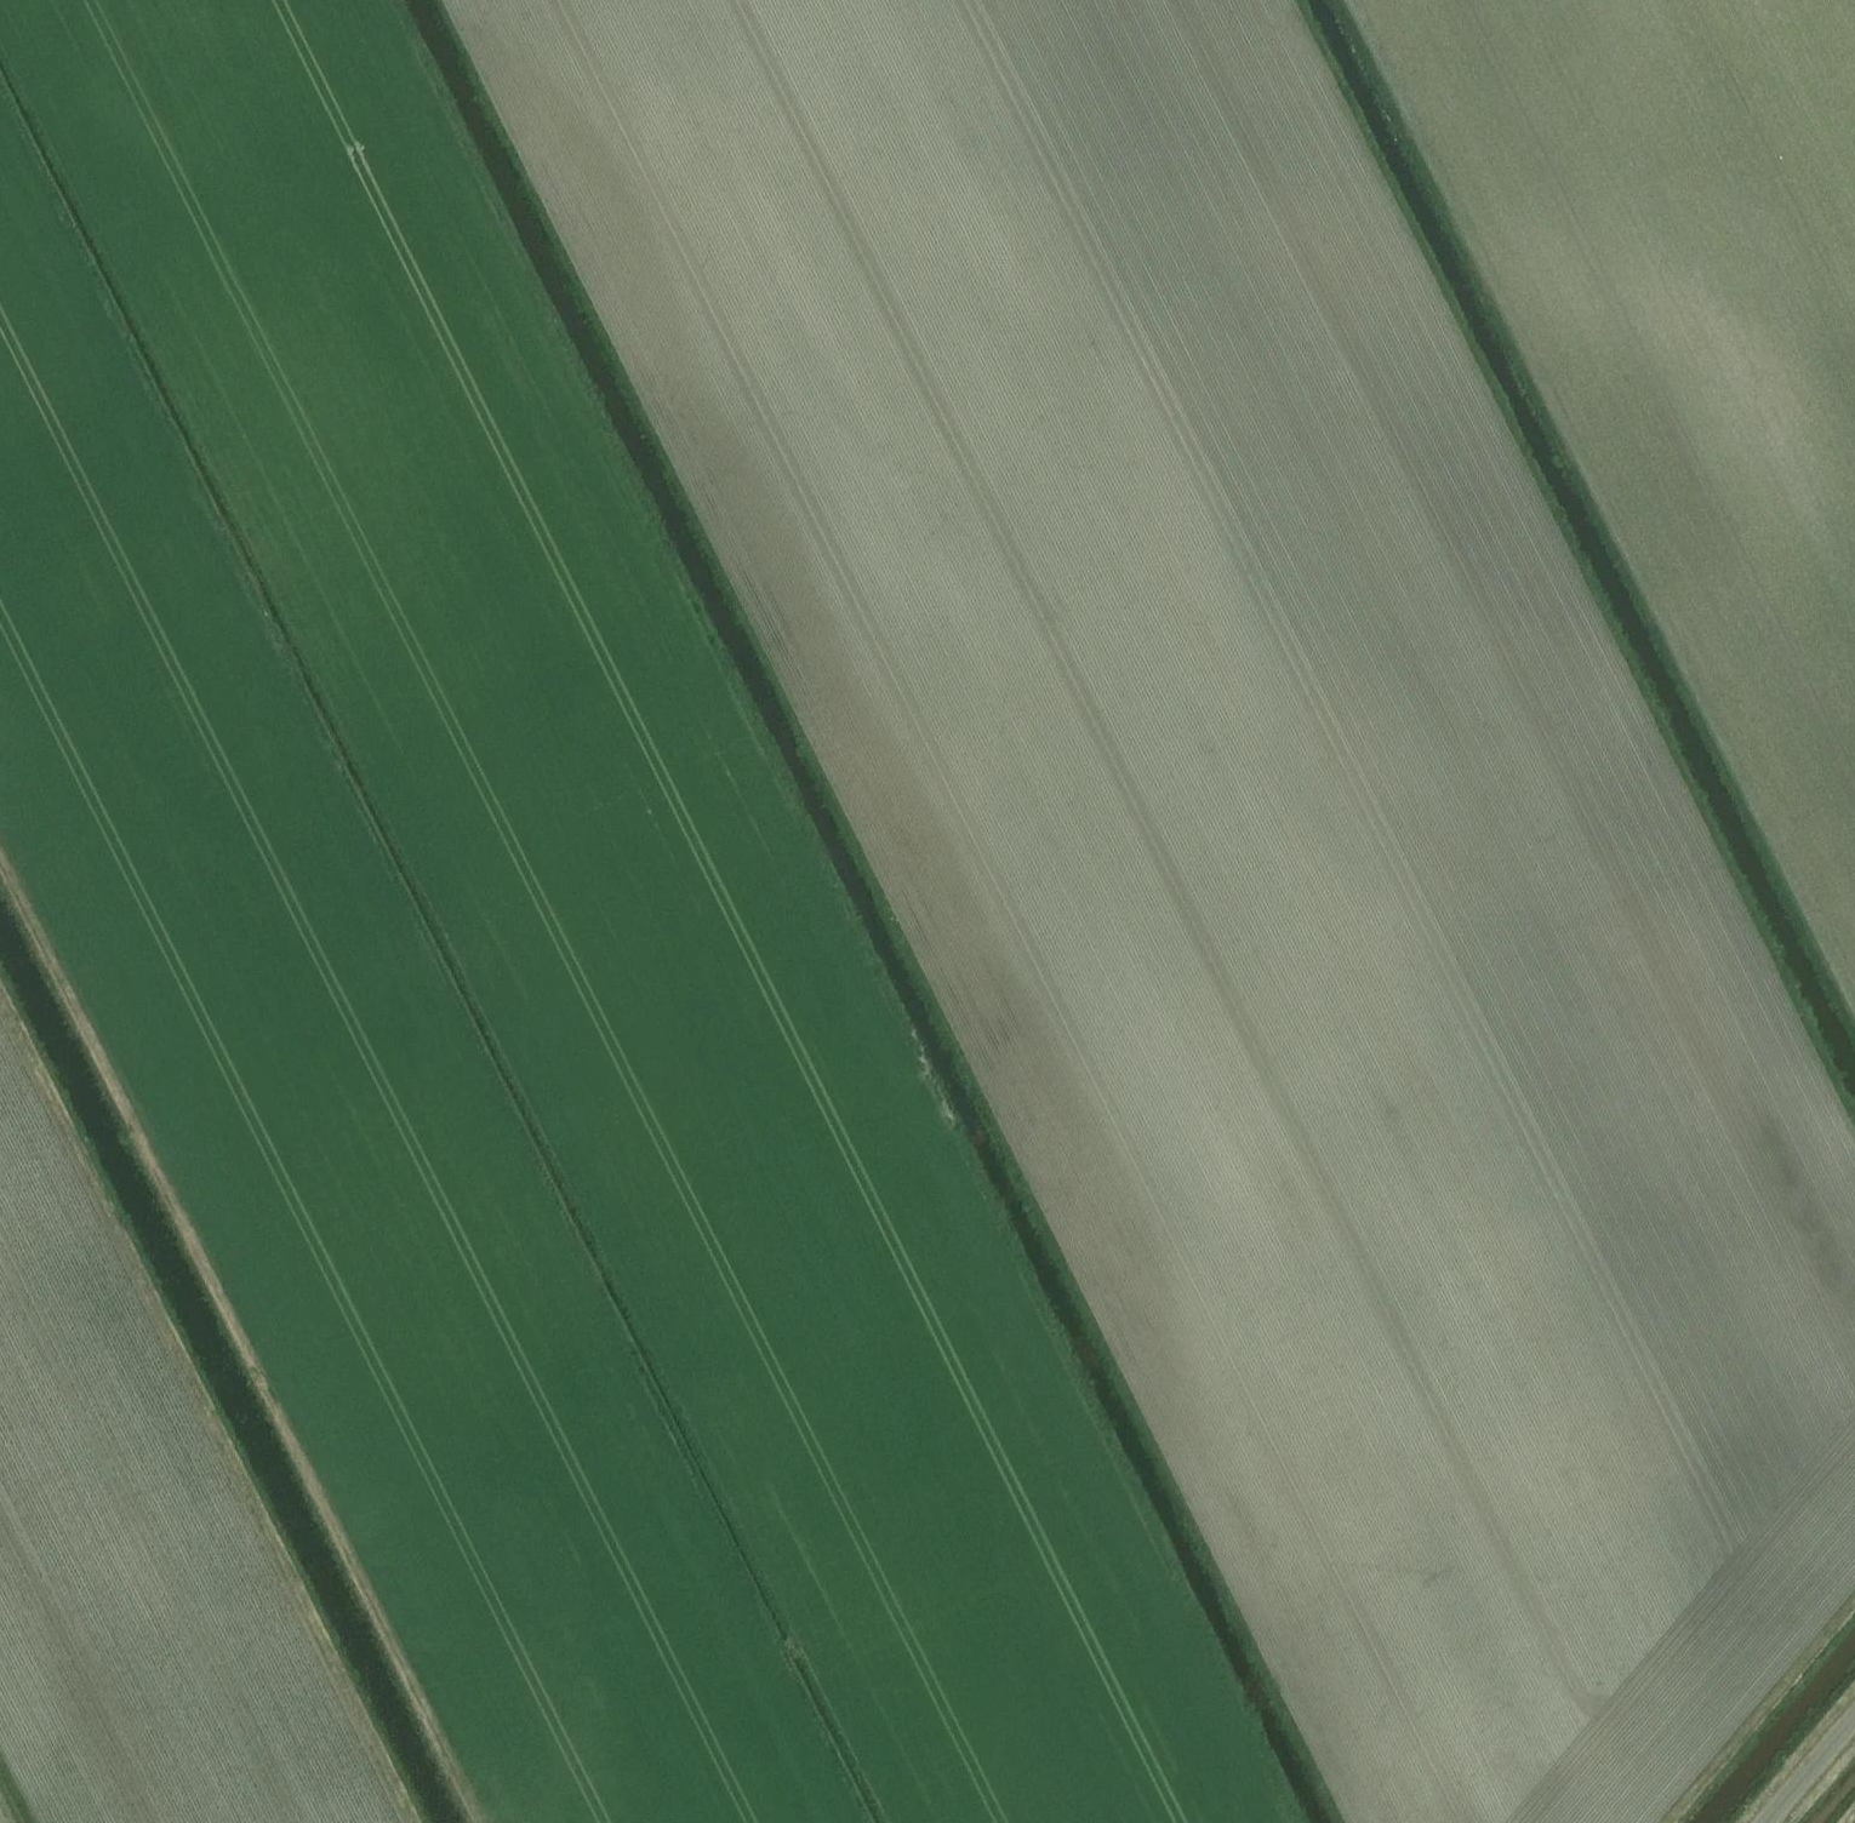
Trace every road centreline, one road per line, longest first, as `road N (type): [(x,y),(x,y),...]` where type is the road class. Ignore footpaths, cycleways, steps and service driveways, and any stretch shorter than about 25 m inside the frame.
road 1 (unclassified): [(1780,1822),(1854,1729)]

